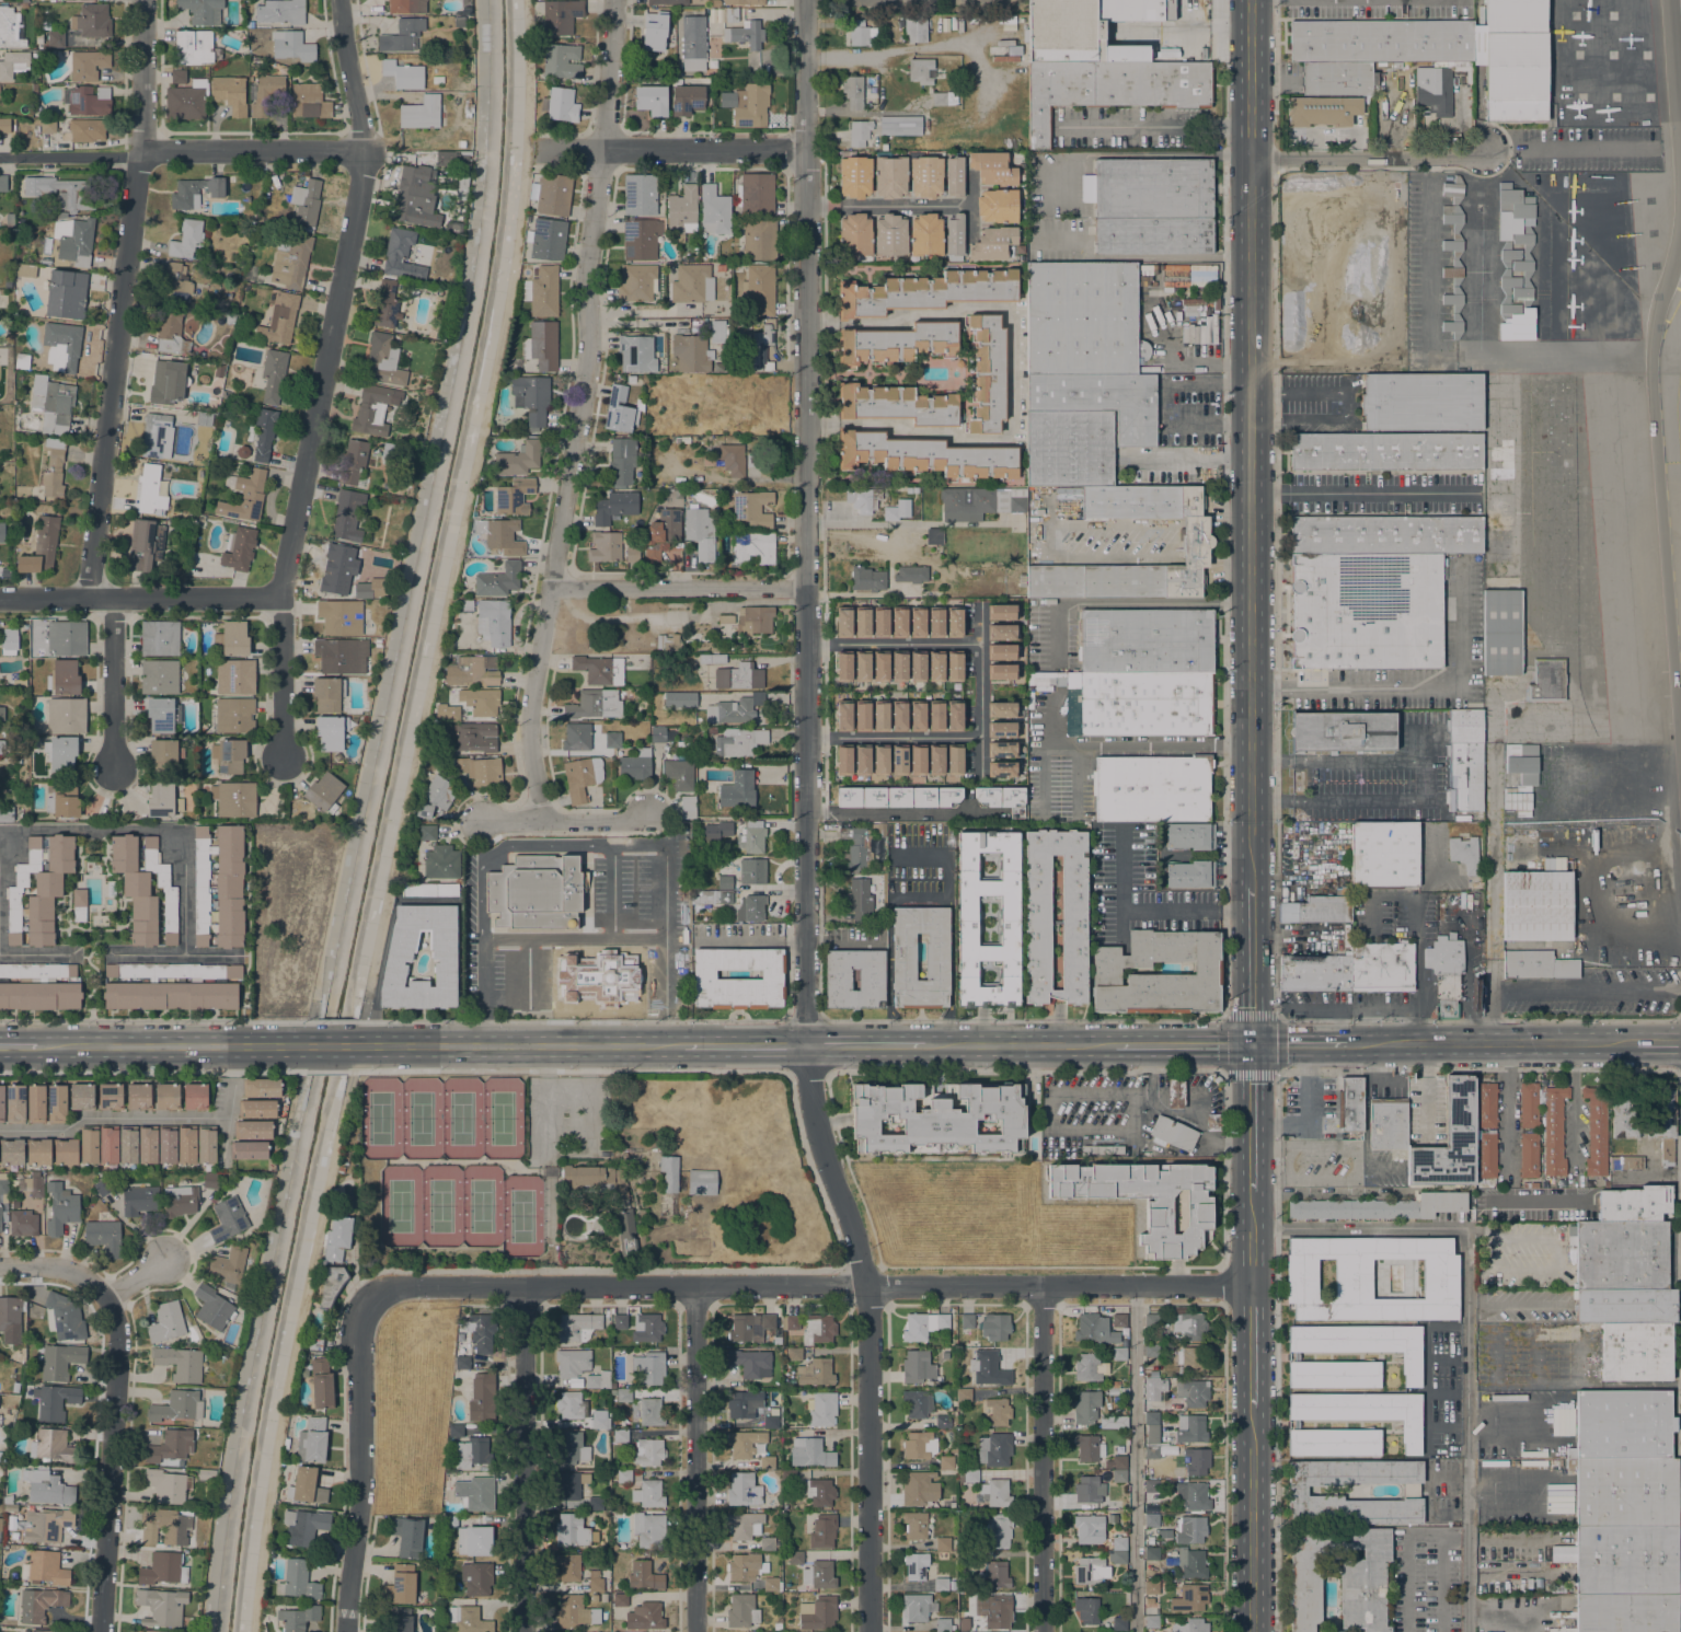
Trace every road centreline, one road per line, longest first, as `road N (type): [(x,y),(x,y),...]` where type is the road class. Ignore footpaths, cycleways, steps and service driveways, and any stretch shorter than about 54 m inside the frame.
road 1 (residential): [(804,0),(805,1020),(815,1124),(870,1307),(870,1631)]
road 2 (residential): [(1251,1287),(402,1286),(366,1300)]
road 3 (residential): [(542,822),(530,704),(587,352),(585,288),(614,0)]
road 4 (residential): [(343,0),(361,174),(280,597),(283,756)]
road 5 (secondary): [(1251,882),(1252,159)]
road 6 (residential): [(145,0),(141,152),(87,597)]
road 7 (residential): [(361,151),(0,157)]
road 8 (residential): [(526,1631),(527,1286)]
road 9 (residential): [(1043,1631),(1043,1286)]
road 10 (residential): [(698,1631),(698,1286)]
road 11 (residential): [(102,1631),(123,1350),(110,1296)]
road 12 (residential): [(345,1631),(361,1479),(359,1321),(366,1300)]
road 13 (secondary): [(355,1044),(683,1045)]
road 14 (secondary): [(1355,1045),(1636,1045)]
road 15 (residential): [(280,597),(0,597)]
road 16 (residential): [(805,151),(540,151)]
road 17 (secondary): [(47,1046),(308,1044)]
road 18 (residential): [(807,588),(549,590)]
road 19 (secondary): [(1251,1287),(1251,1045)]
road 20 (residential): [(1252,159),(1482,151)]
road 21 (residential): [(227,1119),(81,1121),(58,1132),(0,1132)]
road 22 (secondary): [(1253,1631),(1252,1408)]
road 23 (secondary): [(928,1045),(1116,1046)]
road 24 (residential): [(0,1267),(68,1270),(110,1296),(168,1262)]
road 25 (residential): [(117,597),(114,766)]
road 26 (secondary): [(1251,1045),(1251,882)]
road 27 (secondary): [(1116,1046),(1251,1045)]
road 28 (secondary): [(683,1045),(806,1044)]
road 29 (secondary): [(806,1044),(928,1045)]
road 30 (secondary): [(1252,1408),(1251,1287)]

